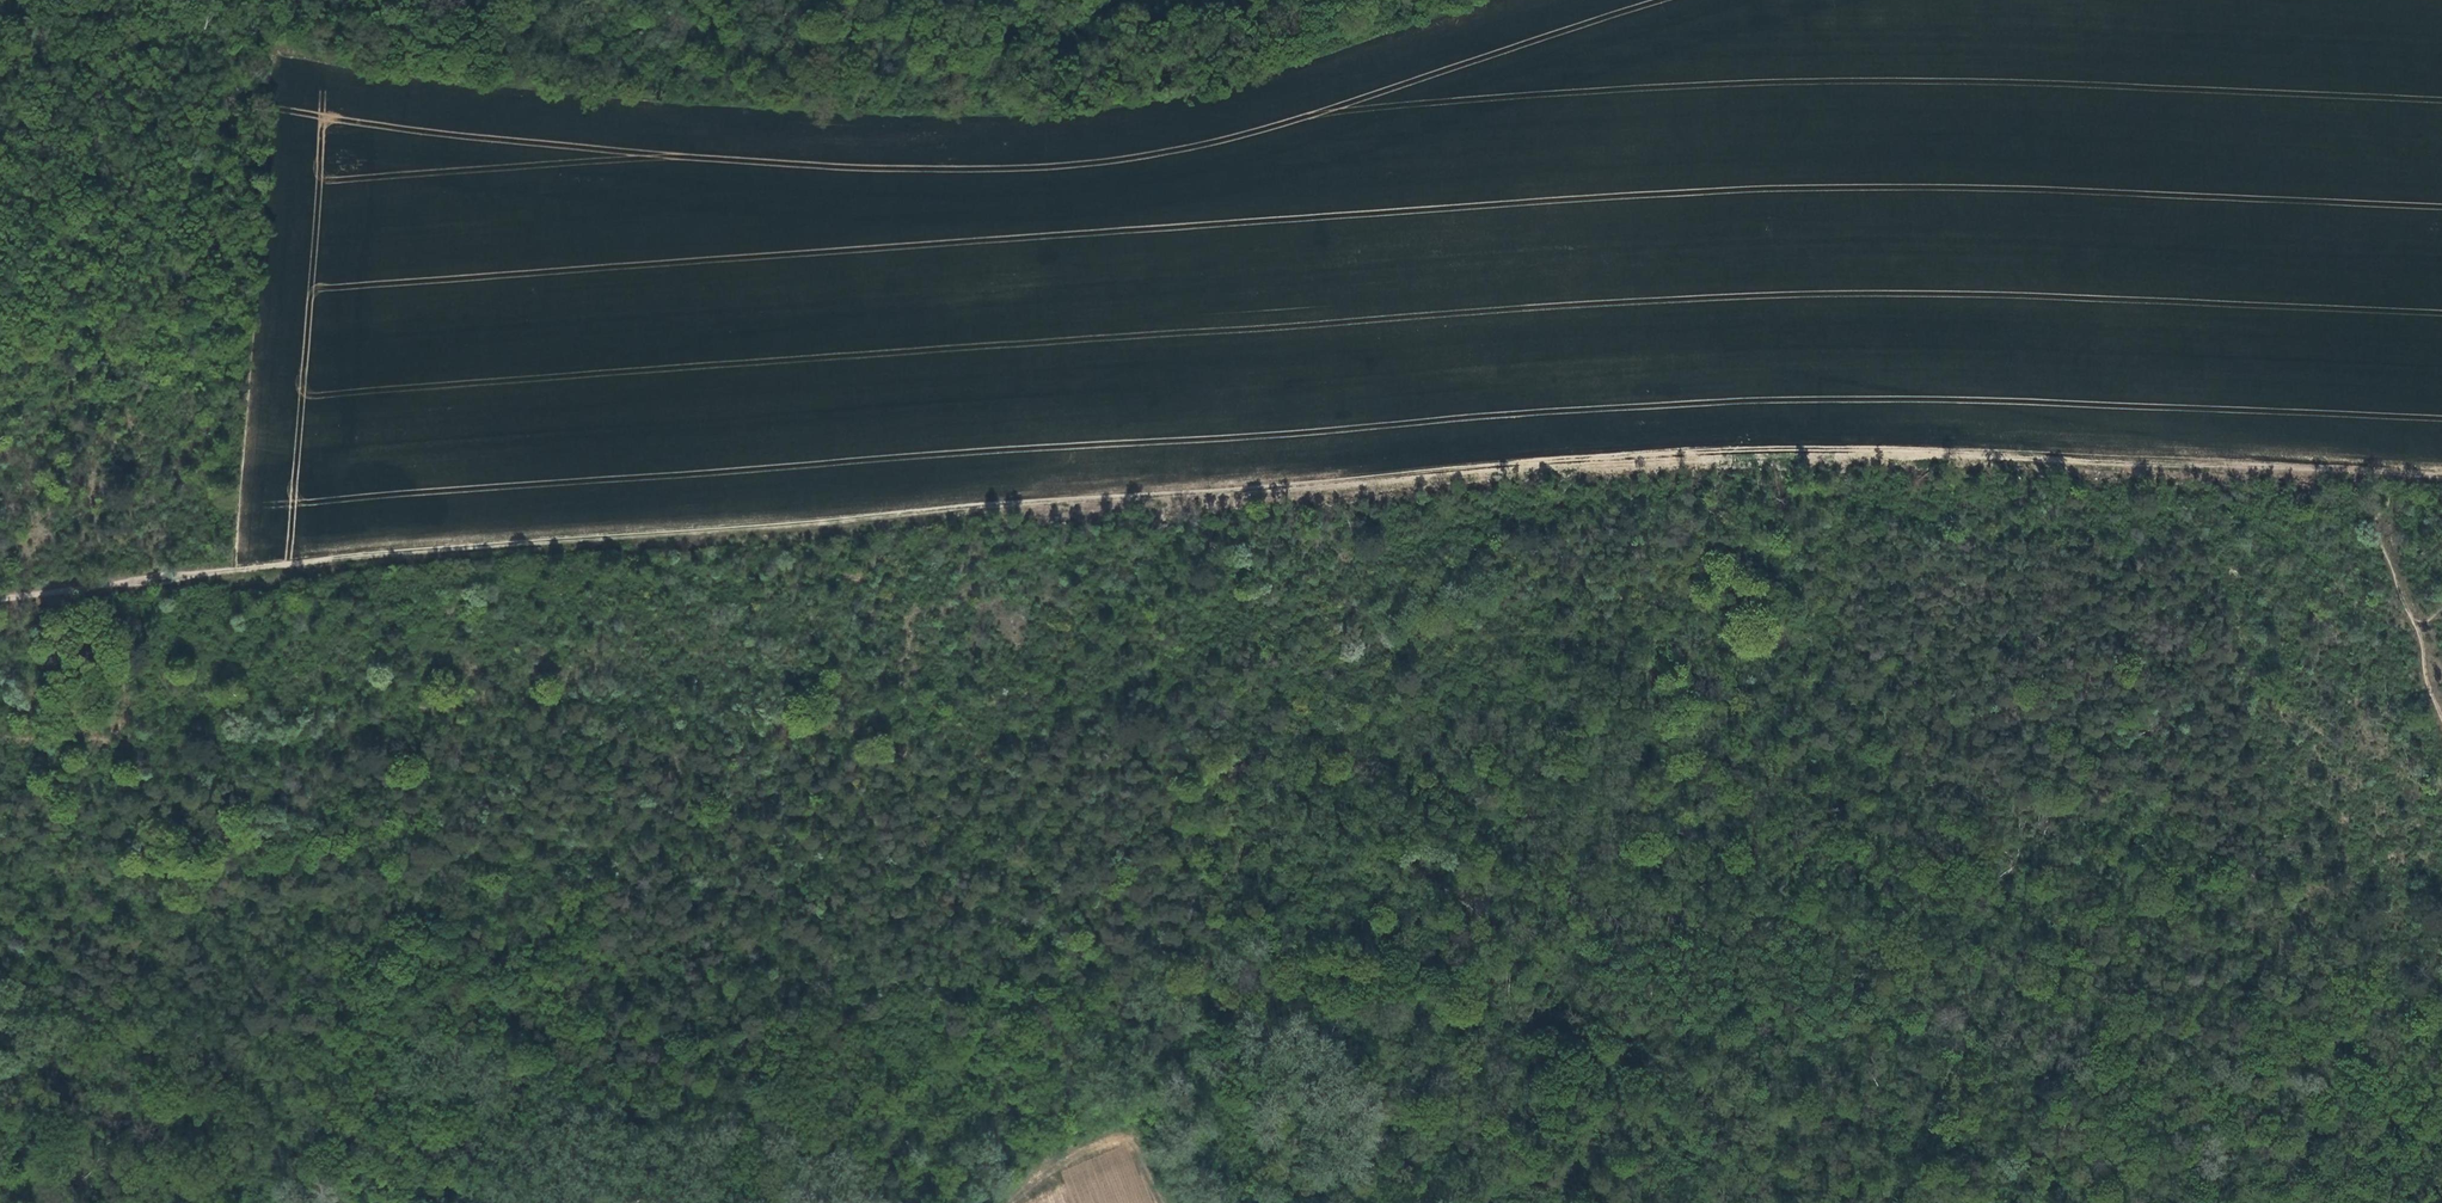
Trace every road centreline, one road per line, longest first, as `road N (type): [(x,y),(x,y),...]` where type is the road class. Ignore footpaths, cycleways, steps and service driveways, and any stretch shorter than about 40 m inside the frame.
road 1 (track): [(0,597),(398,552),(1706,453),(2441,473)]
road 2 (track): [(254,1202),(168,1178),(141,1158),(105,1086),(79,1067),(23,1057),(0,1076)]
road 3 (track): [(1161,1202),(1131,1141),(1115,1139),(1027,1185),(1008,1202)]
road 4 (track): [(86,0),(0,84)]

